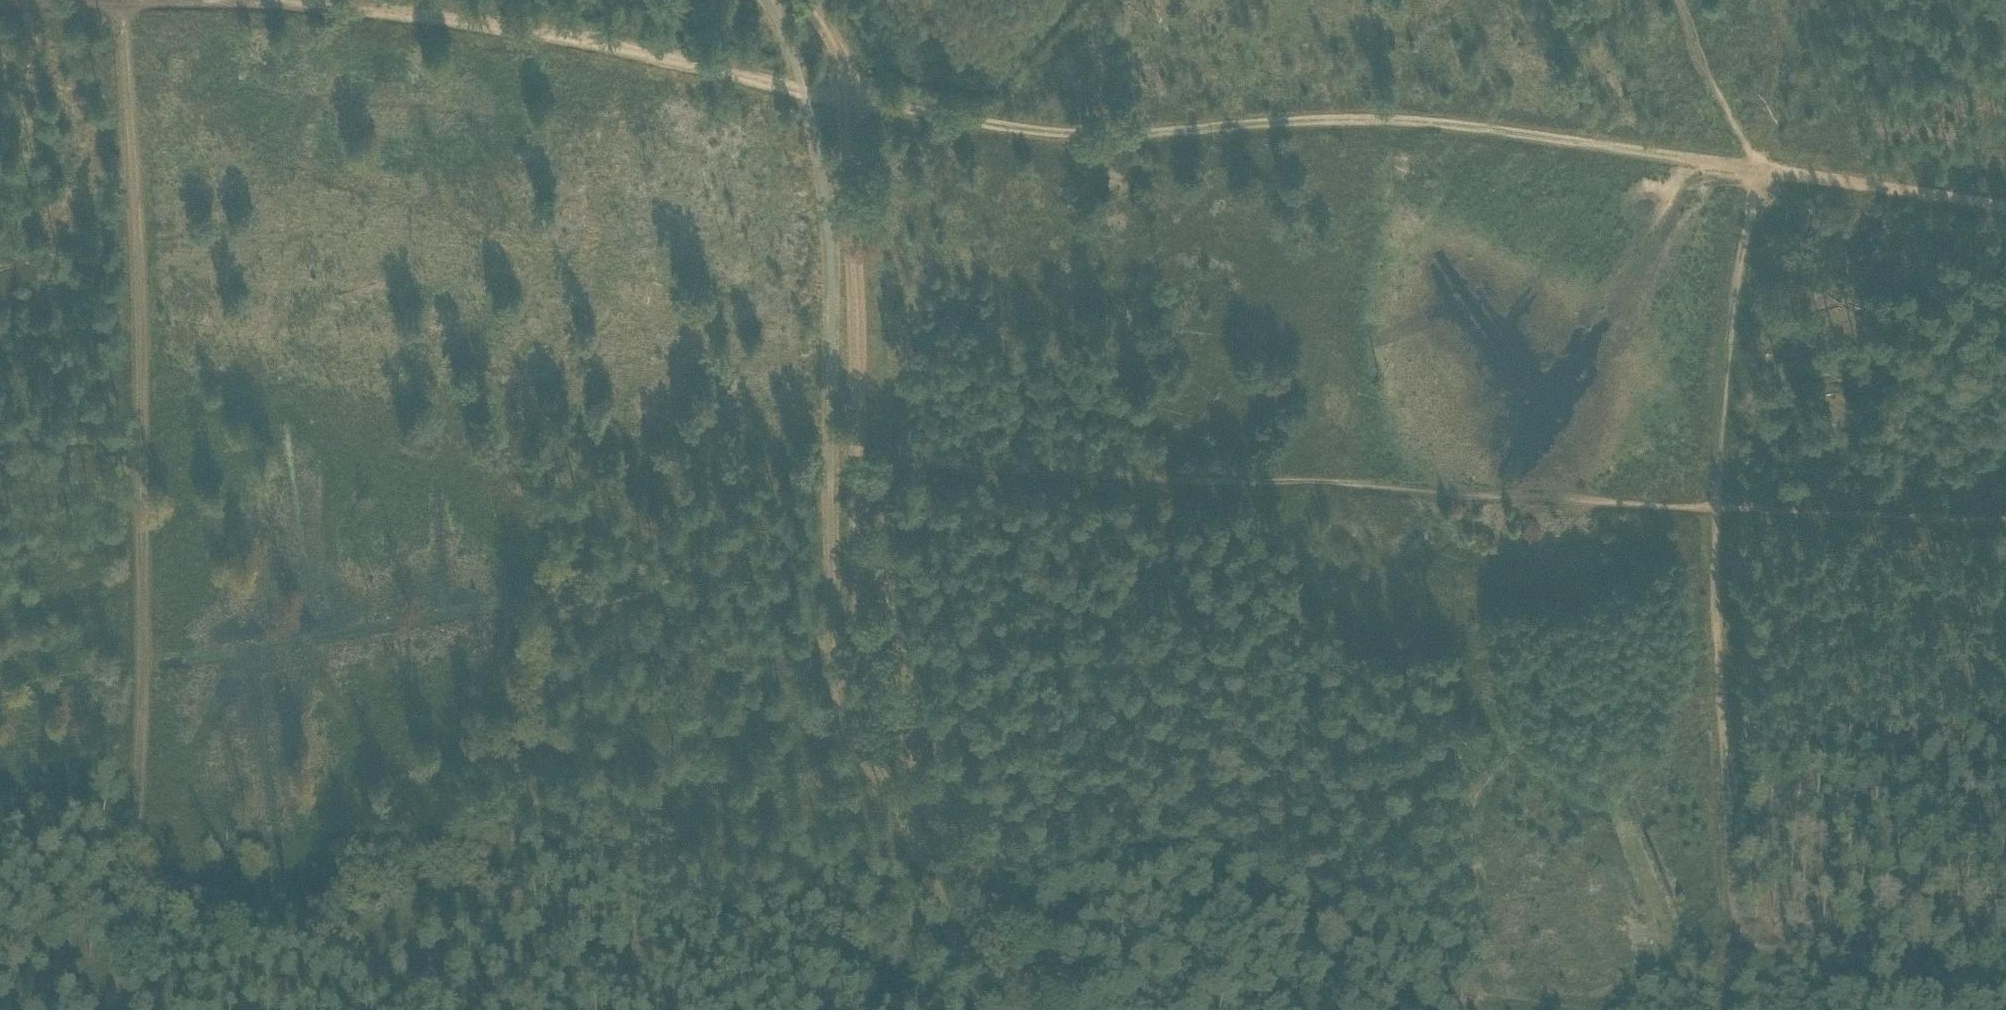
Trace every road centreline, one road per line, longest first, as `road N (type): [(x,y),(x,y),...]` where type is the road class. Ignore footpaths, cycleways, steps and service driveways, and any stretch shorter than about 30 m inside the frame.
road 1 (track): [(1034,1009),(914,777),(864,627),(848,91),(833,28),(815,0)]
road 2 (track): [(802,79),(954,121),(1068,137),(1385,123),(1753,171)]
road 3 (track): [(1753,171),(1731,292),(1714,508),(1736,944)]
road 4 (track): [(141,442),(143,730),(116,1009)]
road 5 (track): [(123,4),(141,442)]
road 6 (track): [(1736,944),(2005,959)]
road 7 (track): [(1753,171),(2005,206)]
road 8 (track): [(1678,0),(1753,171)]
road 9 (track): [(0,859),(132,865)]
road 10 (track): [(0,7),(123,4)]

